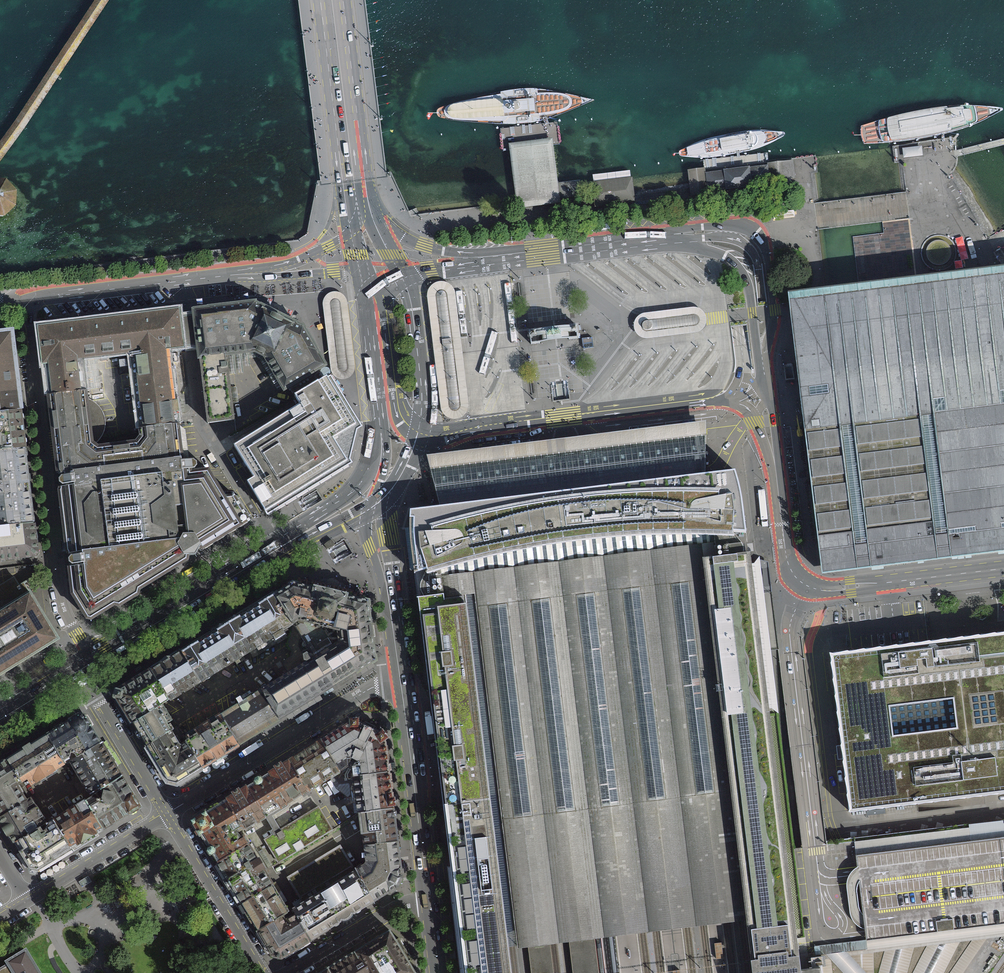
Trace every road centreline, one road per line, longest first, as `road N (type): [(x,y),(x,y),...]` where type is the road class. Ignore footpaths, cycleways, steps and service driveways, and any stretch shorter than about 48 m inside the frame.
road 1 (residential): [(90,660),(63,602),(28,301)]
road 2 (unclassified): [(773,453),(788,564),(807,586),(1003,569)]
road 3 (secondary): [(419,824),(390,491)]
road 4 (unclassified): [(418,432),(442,436),(705,399),(739,403)]
road 5 (residential): [(167,815),(395,676)]
road 6 (primary): [(322,0),(351,233)]
road 7 (residential): [(28,301),(256,274)]
road 8 (primary): [(278,548),(90,660)]
road 9 (primary): [(371,214),(341,0)]
road 10 (unclassified): [(762,359),(775,311),(760,236),(718,225),(677,238)]
road 11 (unclassified): [(677,238),(480,262)]
road 12 (residential): [(167,815),(262,972)]
road 13 (residential): [(167,815),(102,709),(90,660)]
road 14 (secondary): [(368,510),(395,676)]
road 15 (unclassified): [(762,359),(745,276),(724,257),(677,238)]
road 16 (residential): [(29,901),(167,815)]
road 17 (primary): [(381,433),(355,490),(278,548)]
road 18 (residential): [(292,972),(411,902),(430,899)]
road 19 (primary): [(418,432),(421,386),(403,279)]
road 20 (secondary): [(395,676),(419,824)]
road 21 (unclassified): [(480,262),(398,235),(371,214)]

